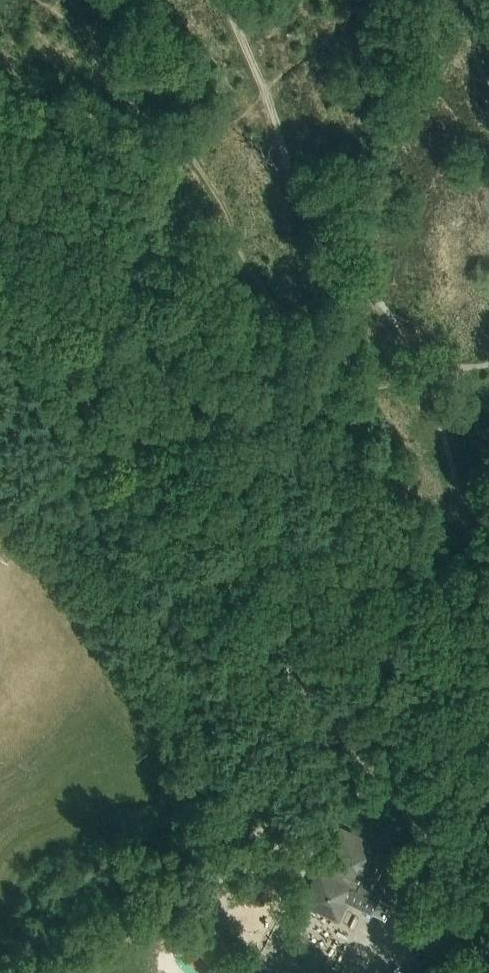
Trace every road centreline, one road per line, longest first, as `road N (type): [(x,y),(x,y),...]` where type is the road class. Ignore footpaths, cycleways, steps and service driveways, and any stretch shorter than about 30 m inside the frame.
road 1 (track): [(403,790),(128,422)]
road 2 (track): [(81,972),(214,865),(295,821),(403,790)]
road 3 (track): [(0,251),(128,422)]
road 4 (track): [(128,422),(84,427),(0,508)]
road 5 (track): [(488,909),(369,969),(351,960)]
road 6 (track): [(488,896),(403,790)]

